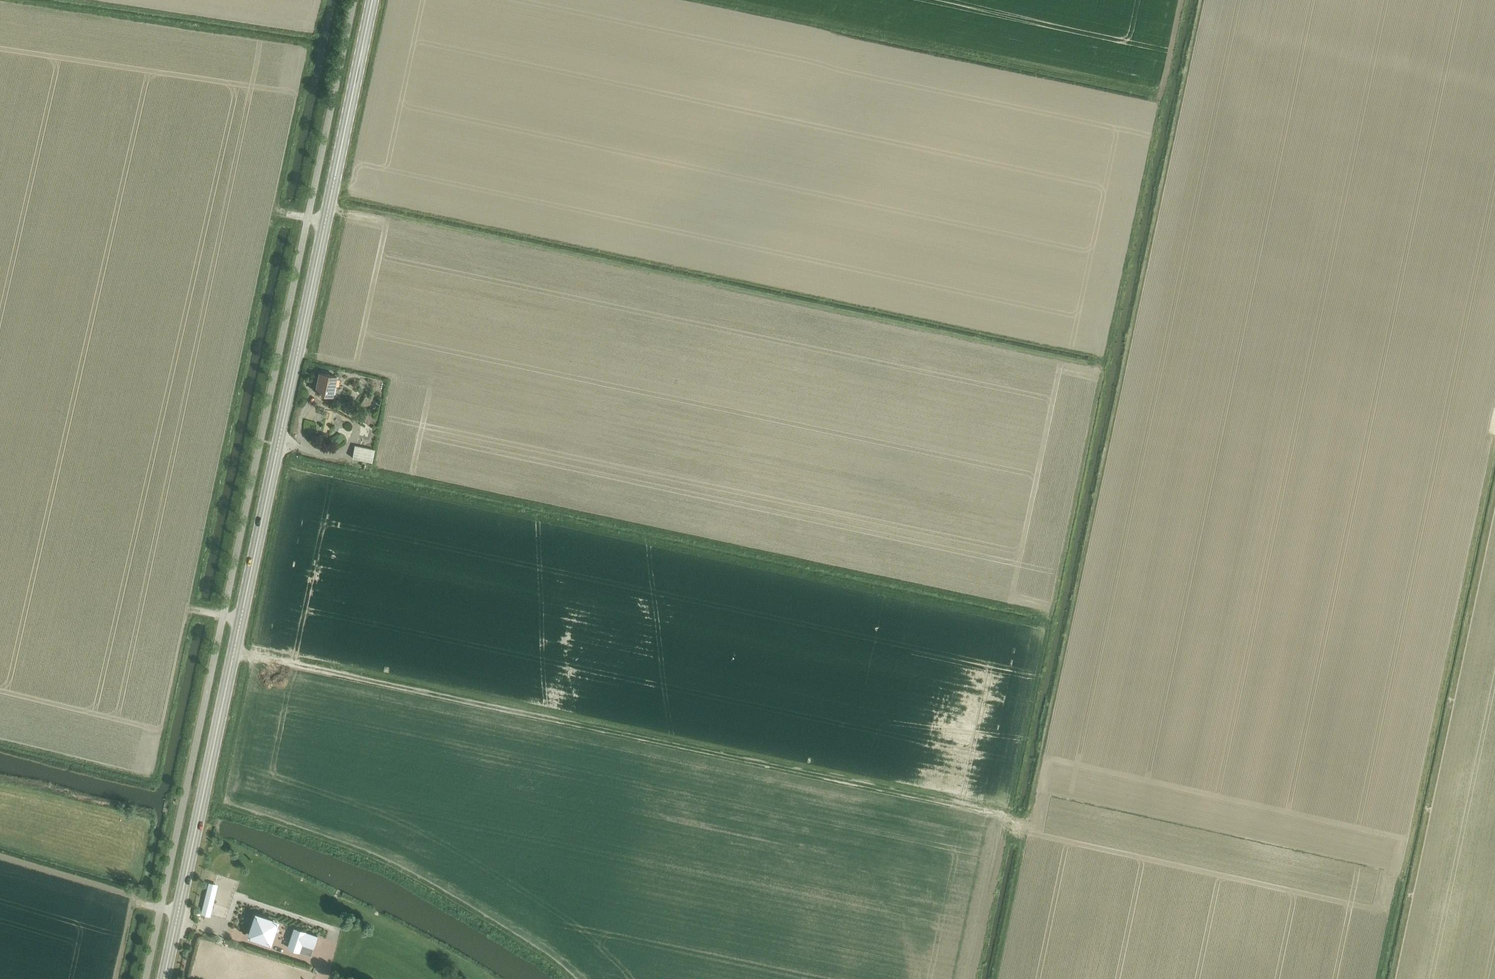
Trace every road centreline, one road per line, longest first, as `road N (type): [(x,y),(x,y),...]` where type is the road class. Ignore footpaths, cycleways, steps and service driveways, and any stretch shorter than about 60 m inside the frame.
road 1 (secondary): [(164,978),(373,0)]
road 2 (track): [(1182,0),(973,978)]
road 3 (track): [(329,205),(1104,370)]
road 4 (track): [(234,652),(1009,815)]
road 5 (track): [(1051,613),(373,472)]
road 6 (track): [(570,978),(405,872),(220,803),(253,655)]
road 7 (track): [(724,0),(1163,93)]
road 8 (track): [(995,978),(1029,819),(1009,815)]
road 9 (track): [(317,355),(348,209)]

